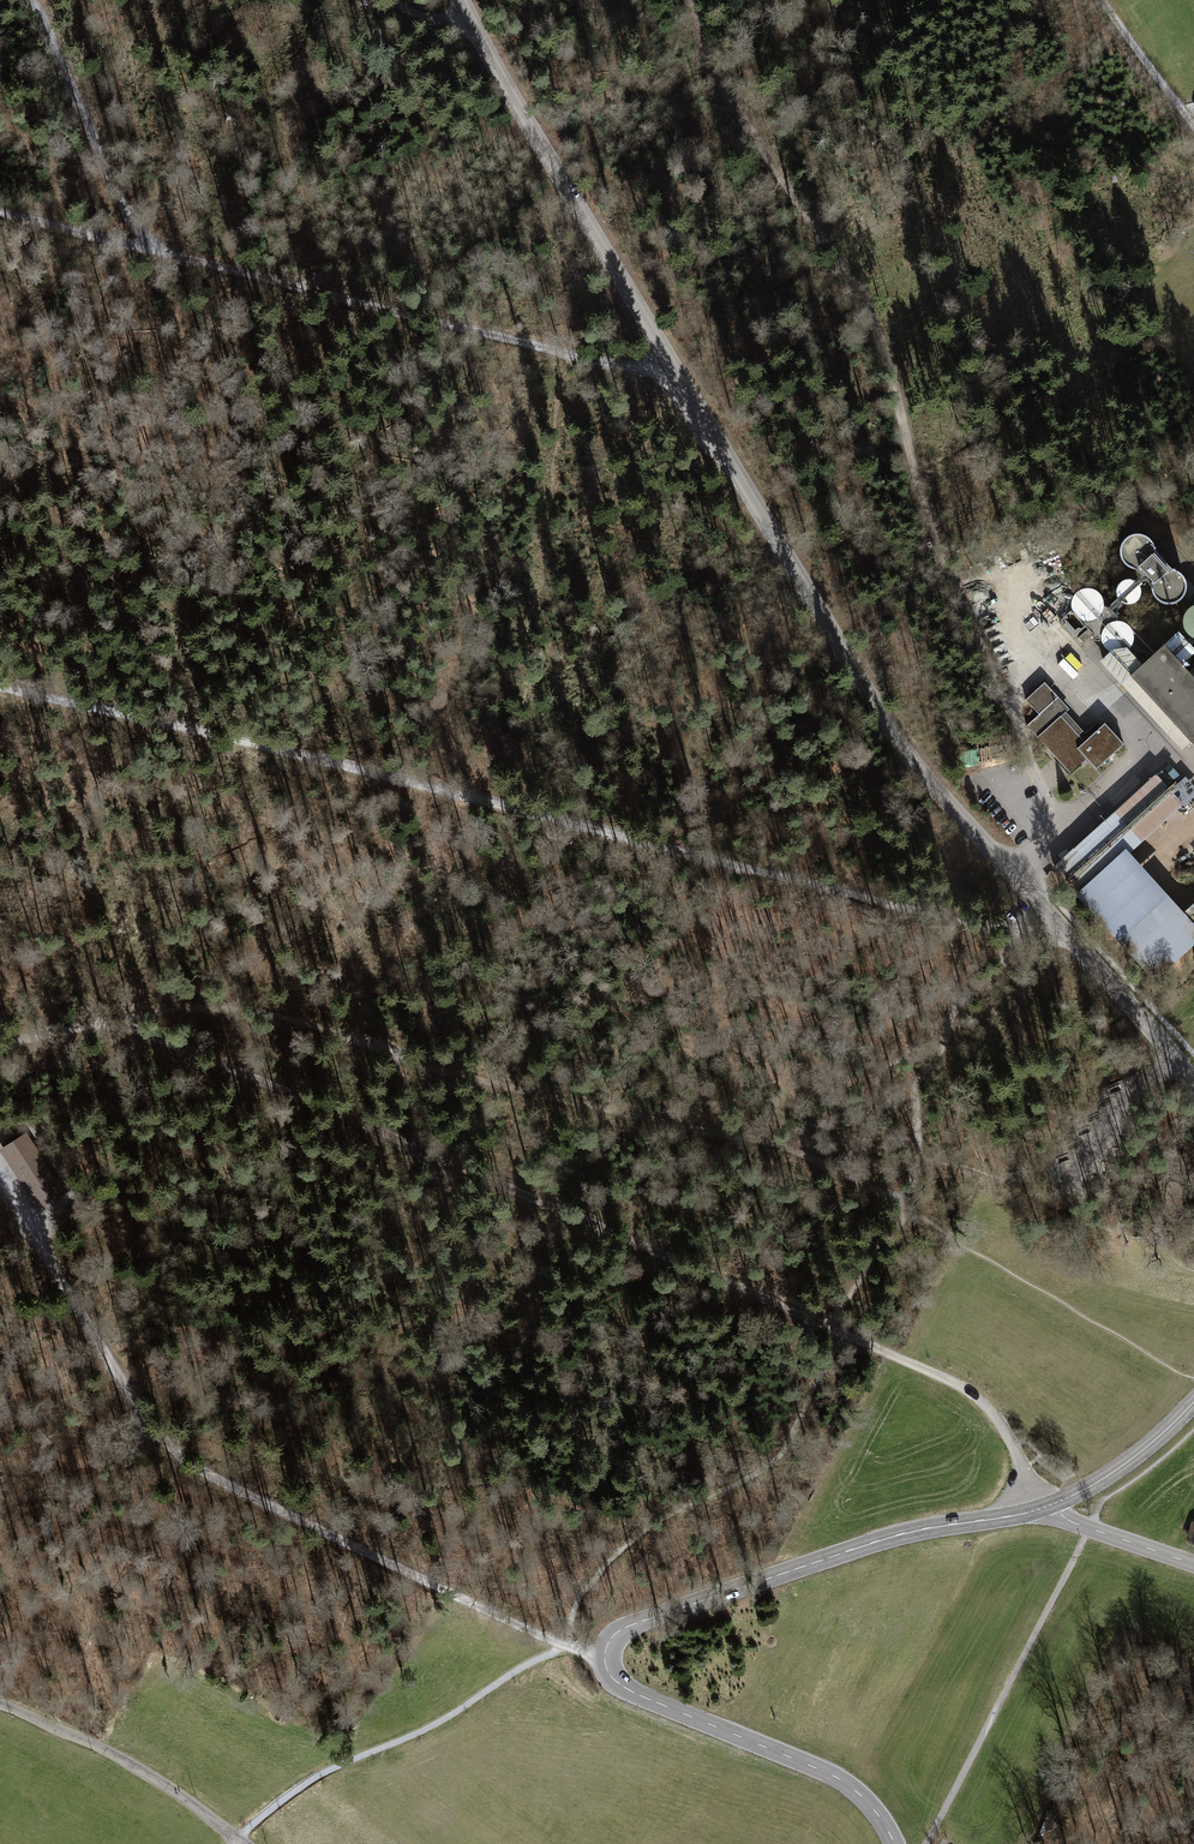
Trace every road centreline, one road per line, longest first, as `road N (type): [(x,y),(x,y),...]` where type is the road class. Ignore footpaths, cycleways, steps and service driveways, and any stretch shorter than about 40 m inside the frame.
road 1 (unclassified): [(1193,1080),(901,742),(460,0)]
road 2 (track): [(0,686),(1015,928)]
road 3 (track): [(691,0),(726,97),(871,316),(945,562),(1030,760)]
road 4 (tertiary): [(895,1843),(842,1781),(622,1686),(606,1665),(608,1644),(632,1625),(882,1540),(1048,1506)]
road 5 (track): [(0,1185),(144,1411),(189,1462),(451,1592),(605,1658)]
road 6 (track): [(830,1327),(114,1021)]
road 7 (track): [(839,1168),(762,1141),(441,1068),(261,1012),(206,1009),(114,1021)]
road 8 (track): [(0,213),(682,381)]
road 9 (track): [(847,1334),(777,1458),(630,1544),(582,1597),(562,1644)]
road 10 (track): [(236,1843),(310,1781),(444,1720),(562,1644)]
road 11 (track): [(953,1012),(918,1084),(915,1171),(905,1205),(830,1327)]
road 12 (unclassified): [(0,1704),(161,1782),(244,1843)]
road 13 (track): [(1032,1512),(1014,1449),(982,1402),(847,1334)]
road 14 (track): [(34,0),(147,249)]
road 15 (tertiary): [(1048,1506),(1124,1465),(1193,1402)]
road 16 (track): [(1102,0),(1193,128)]
road 17 (tertiary): [(1048,1506),(1193,1564)]

